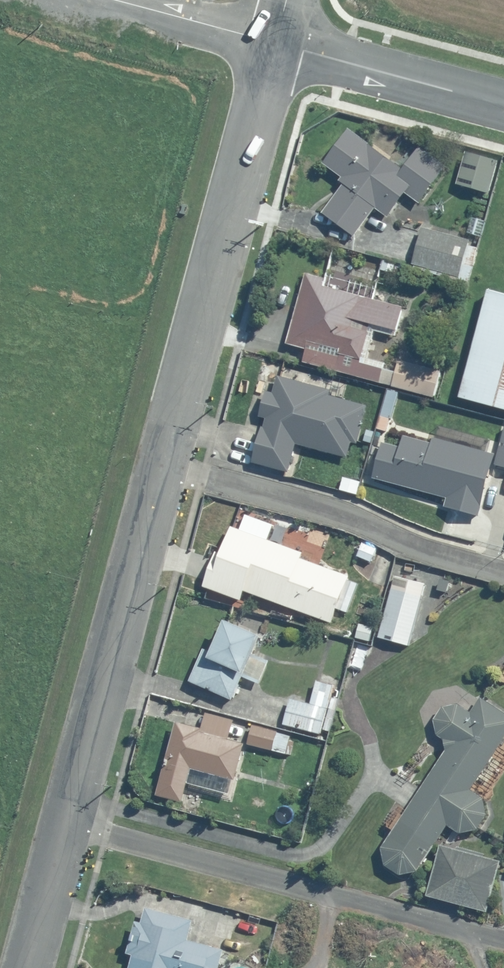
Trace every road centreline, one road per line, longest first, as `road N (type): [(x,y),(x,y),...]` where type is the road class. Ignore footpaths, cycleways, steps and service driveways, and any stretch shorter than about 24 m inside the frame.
road 1 (residential): [(65,822),(503,946)]
road 2 (residential): [(166,466),(274,43)]
road 3 (residential): [(65,822),(166,466)]
road 4 (residential): [(166,466),(348,515),(503,569)]
road 5 (residential): [(274,43),(503,105)]
road 6 (residential): [(113,0),(274,43)]
road 7 (residential): [(25,967),(65,822)]

